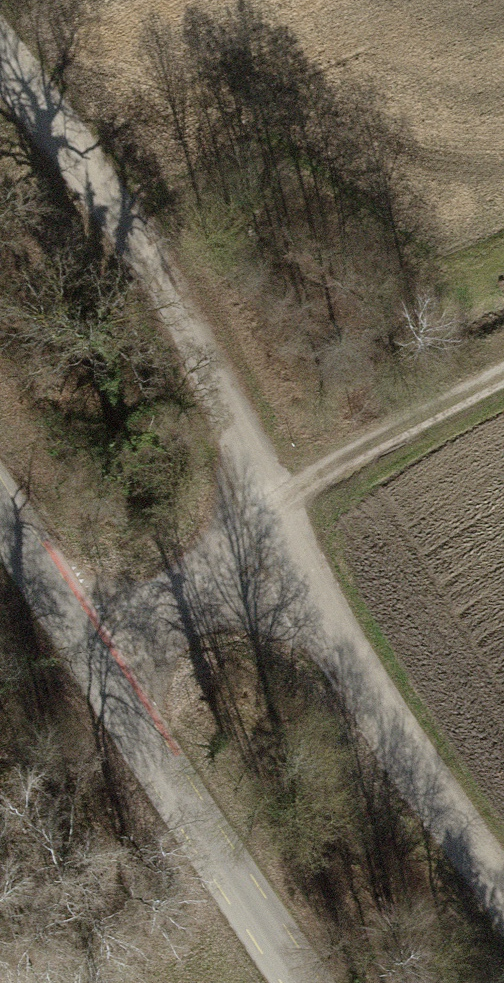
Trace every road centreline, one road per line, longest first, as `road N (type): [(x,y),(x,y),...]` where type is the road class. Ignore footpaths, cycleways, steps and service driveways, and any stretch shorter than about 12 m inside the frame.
road 1 (unclassified): [(503,885),(271,525),(176,307),(0,67)]
road 2 (unclassified): [(0,503),(313,982)]
road 3 (track): [(271,525),(348,454),(503,378)]

